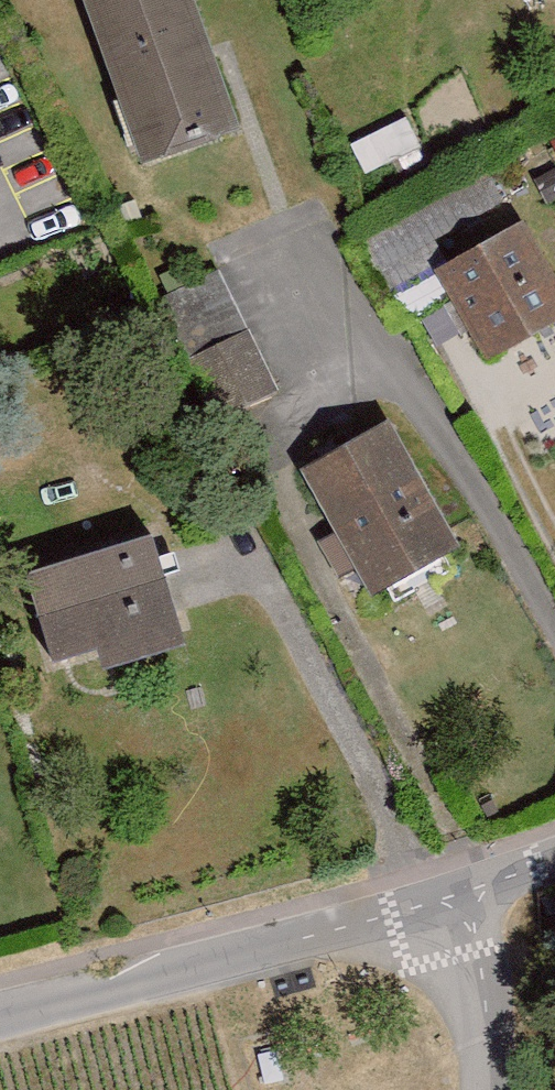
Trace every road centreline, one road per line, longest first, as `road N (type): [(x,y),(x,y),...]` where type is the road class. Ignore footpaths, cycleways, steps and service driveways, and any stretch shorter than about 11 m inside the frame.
road 1 (unclassified): [(462,899),(0,1015)]
road 2 (residential): [(485,1089),(462,899)]

